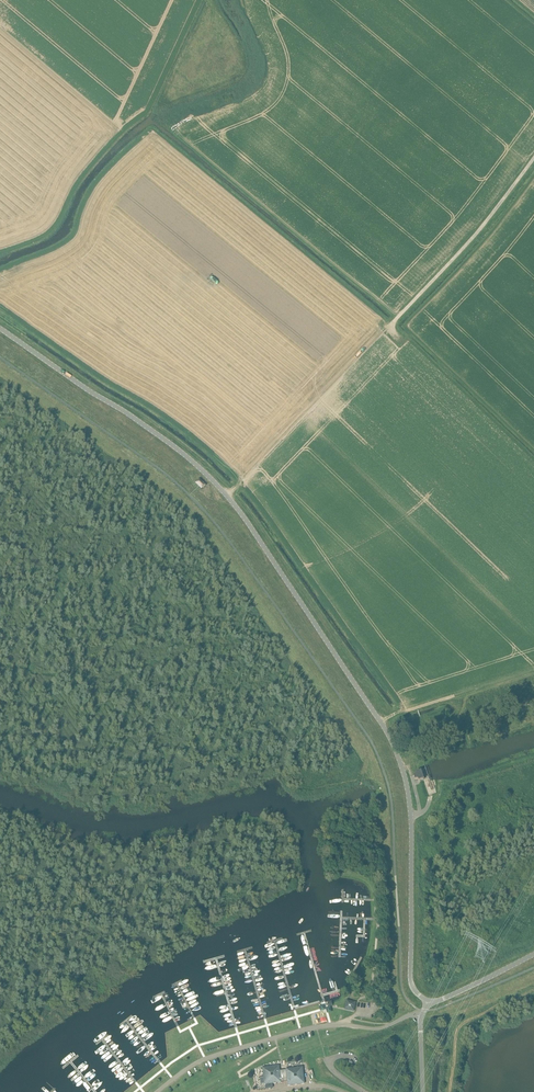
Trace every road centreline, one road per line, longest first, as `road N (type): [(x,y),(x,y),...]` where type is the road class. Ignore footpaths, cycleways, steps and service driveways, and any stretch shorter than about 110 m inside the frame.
road 1 (unclassified): [(426,999),(412,975),(410,805),(383,725),(212,480),(166,439),(0,331)]
road 2 (unclassified): [(158,1091),(201,1061),(275,1038),(421,1017)]
road 3 (track): [(397,320),(533,162)]

